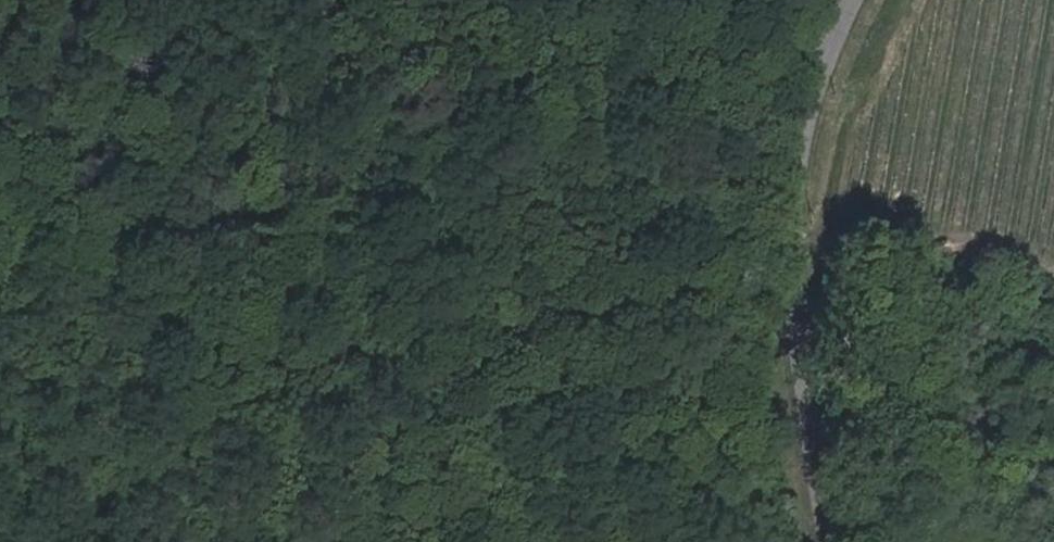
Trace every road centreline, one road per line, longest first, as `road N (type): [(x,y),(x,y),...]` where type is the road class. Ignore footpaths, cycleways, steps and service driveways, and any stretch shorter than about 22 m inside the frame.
road 1 (unclassified): [(862,0),(834,58),(804,157),(799,245),(835,541)]

